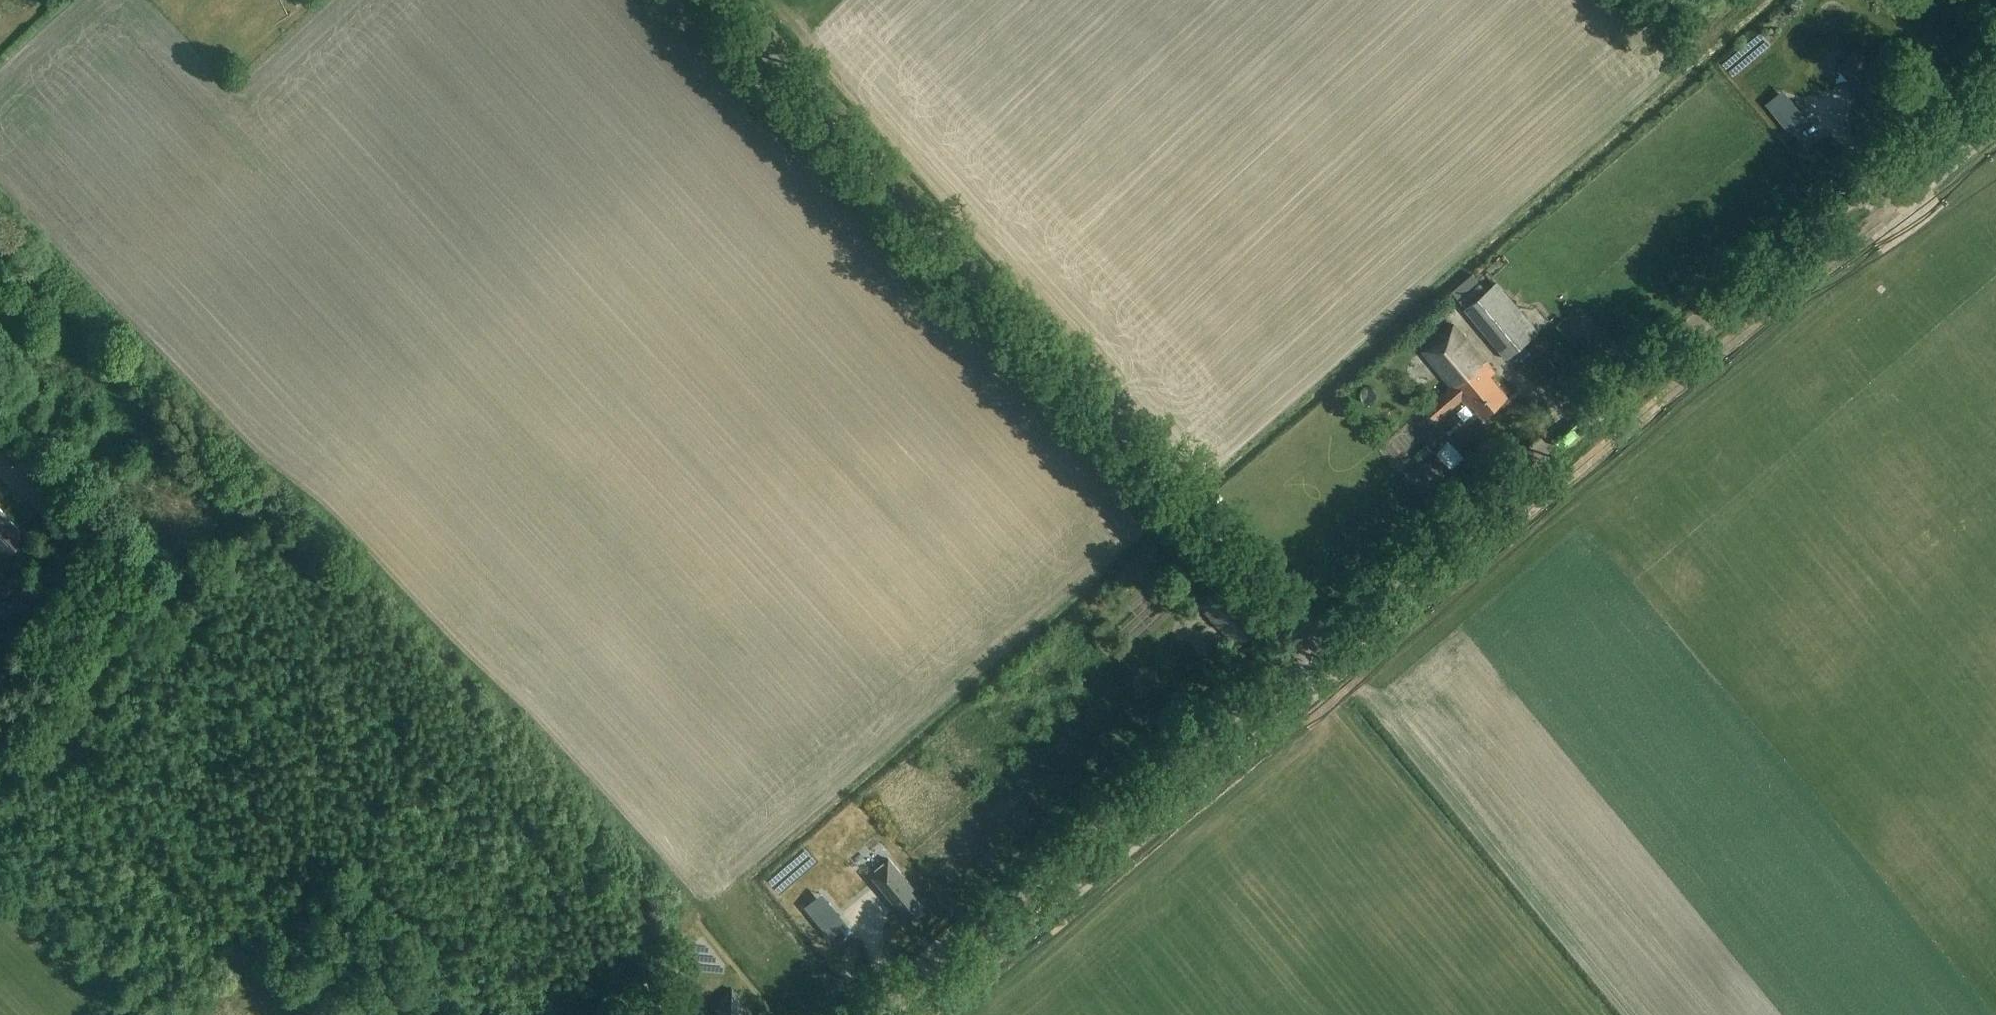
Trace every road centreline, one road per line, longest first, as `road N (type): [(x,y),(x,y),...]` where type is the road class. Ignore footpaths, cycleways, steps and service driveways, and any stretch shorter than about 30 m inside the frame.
road 1 (unclassified): [(870,1014),(1995,74)]
road 2 (track): [(1315,643),(716,0)]
road 3 (track): [(0,611),(54,572),(62,546),(52,515),(0,467)]

